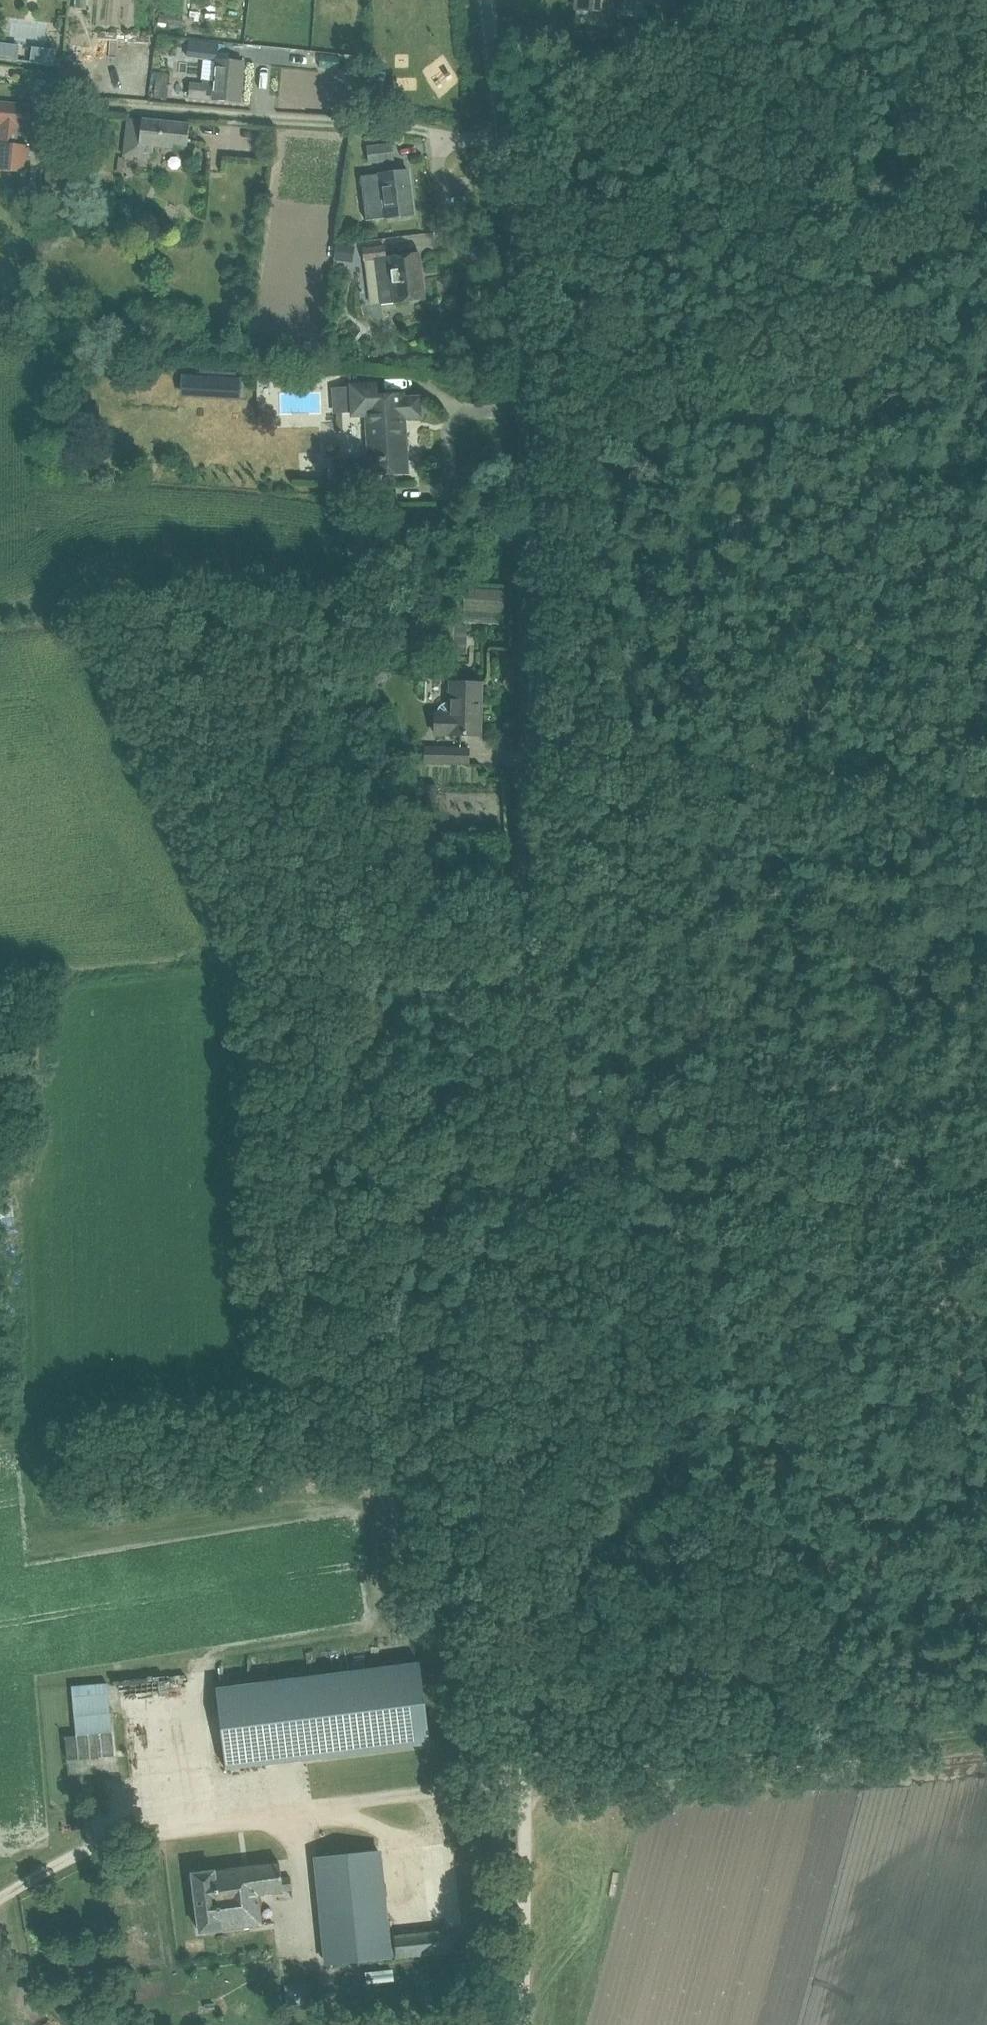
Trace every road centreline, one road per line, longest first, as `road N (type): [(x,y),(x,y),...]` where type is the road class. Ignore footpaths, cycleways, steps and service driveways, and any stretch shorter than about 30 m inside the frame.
road 1 (unclassified): [(536,756),(535,484),(503,137)]
road 2 (track): [(525,1359),(536,756)]
road 3 (track): [(0,1905),(133,1831),(521,1785)]
road 4 (track): [(0,1447),(525,1359)]
road 5 (track): [(986,1732),(521,1785)]
road 6 (track): [(986,800),(536,744)]
road 7 (residential): [(503,137),(463,140),(65,99)]
road 8 (track): [(521,1785),(525,1359)]
road 9 (track): [(522,2024),(521,1785)]
road 10 (unclassified): [(503,137),(485,0)]

